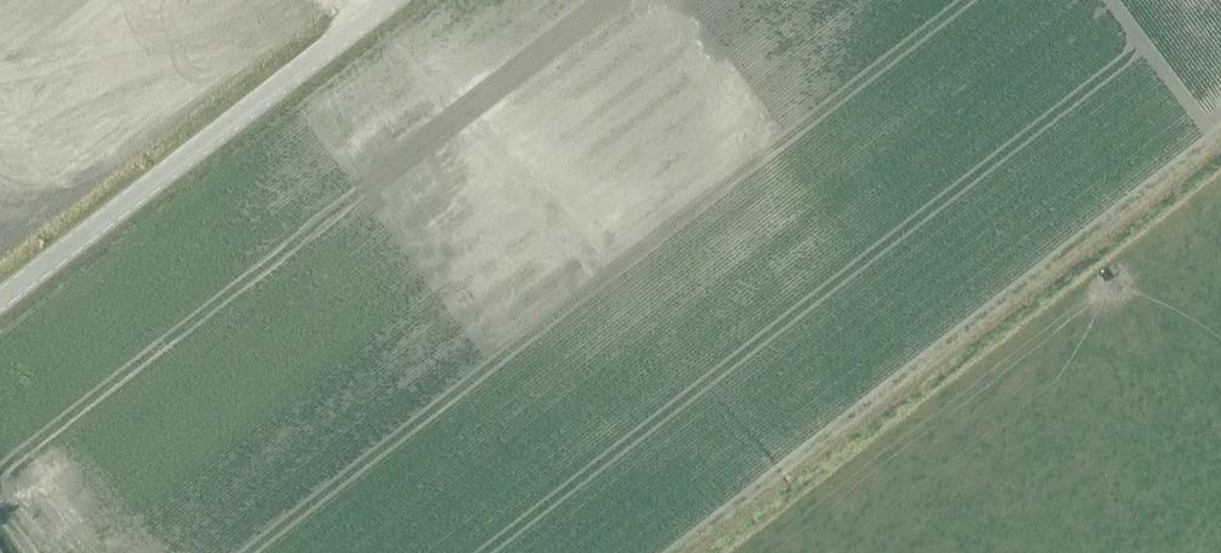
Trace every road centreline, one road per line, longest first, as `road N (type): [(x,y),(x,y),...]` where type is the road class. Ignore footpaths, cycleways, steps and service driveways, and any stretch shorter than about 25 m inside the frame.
road 1 (unclassified): [(0,298),(387,0)]

